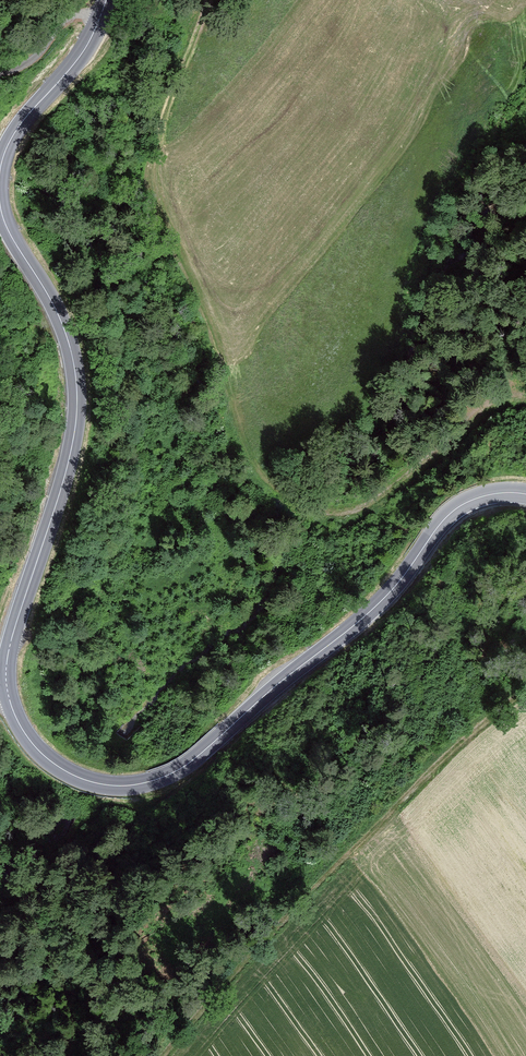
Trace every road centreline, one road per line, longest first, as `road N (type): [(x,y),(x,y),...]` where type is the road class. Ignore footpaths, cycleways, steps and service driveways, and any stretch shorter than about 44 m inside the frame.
road 1 (secondary): [(0,204),(61,321),(77,381),(70,458),(6,677),(21,726),(65,771),(121,786),(178,770),(382,601),(451,513),(482,496),(525,494)]
road 2 (track): [(208,0),(156,147),(155,174),(228,405),(267,481),(322,513),(349,512),(376,502),(495,401),(525,397)]
road 3 (track): [(167,1055),(423,777),(525,687)]
road 4 (secondary): [(106,0),(78,59),(13,137),(0,175)]

